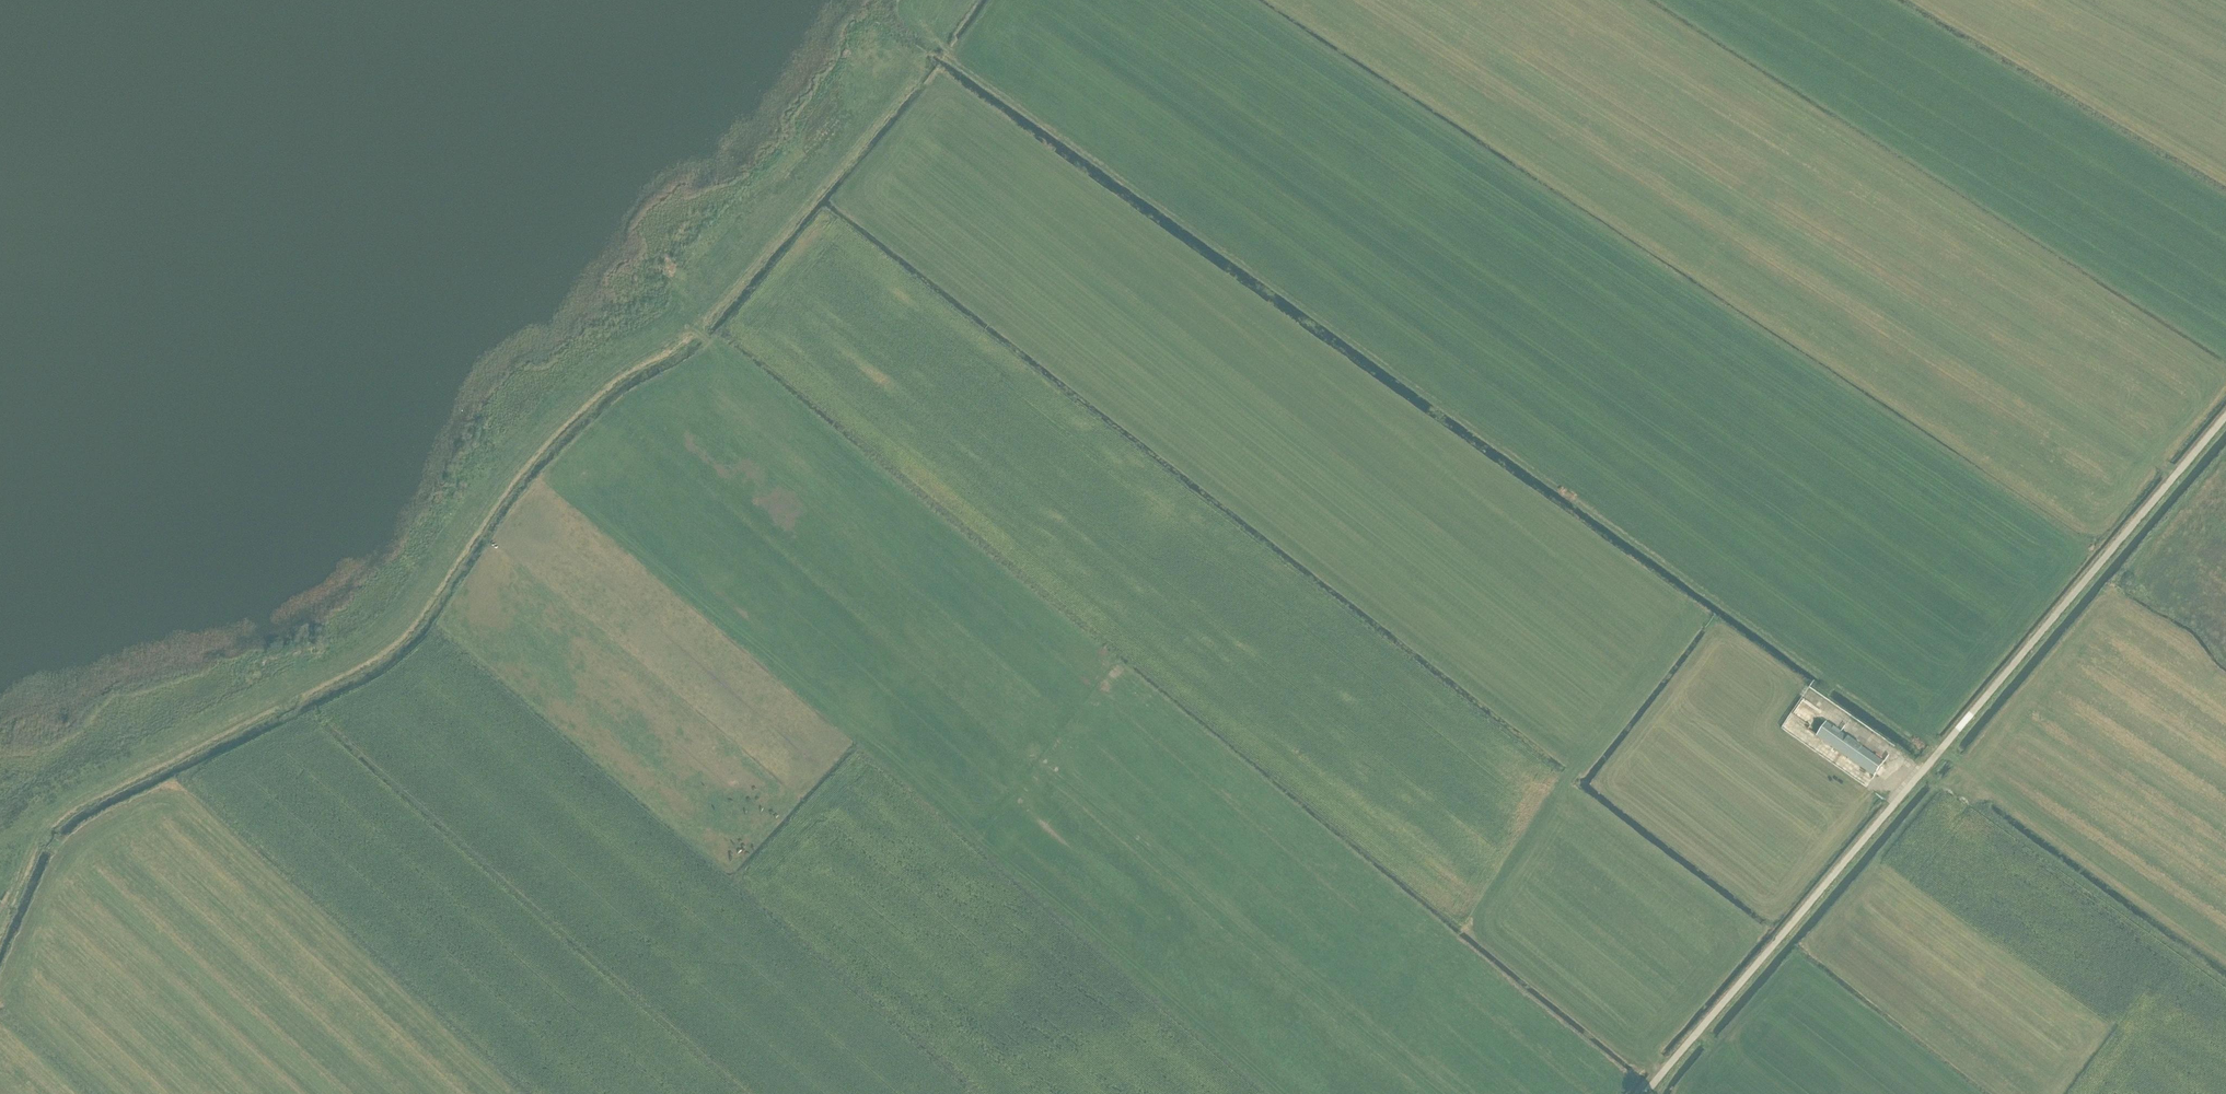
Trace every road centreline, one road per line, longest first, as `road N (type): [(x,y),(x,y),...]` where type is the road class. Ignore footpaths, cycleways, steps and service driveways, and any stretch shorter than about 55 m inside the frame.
road 1 (unclassified): [(1645,1093),(2225,415)]

